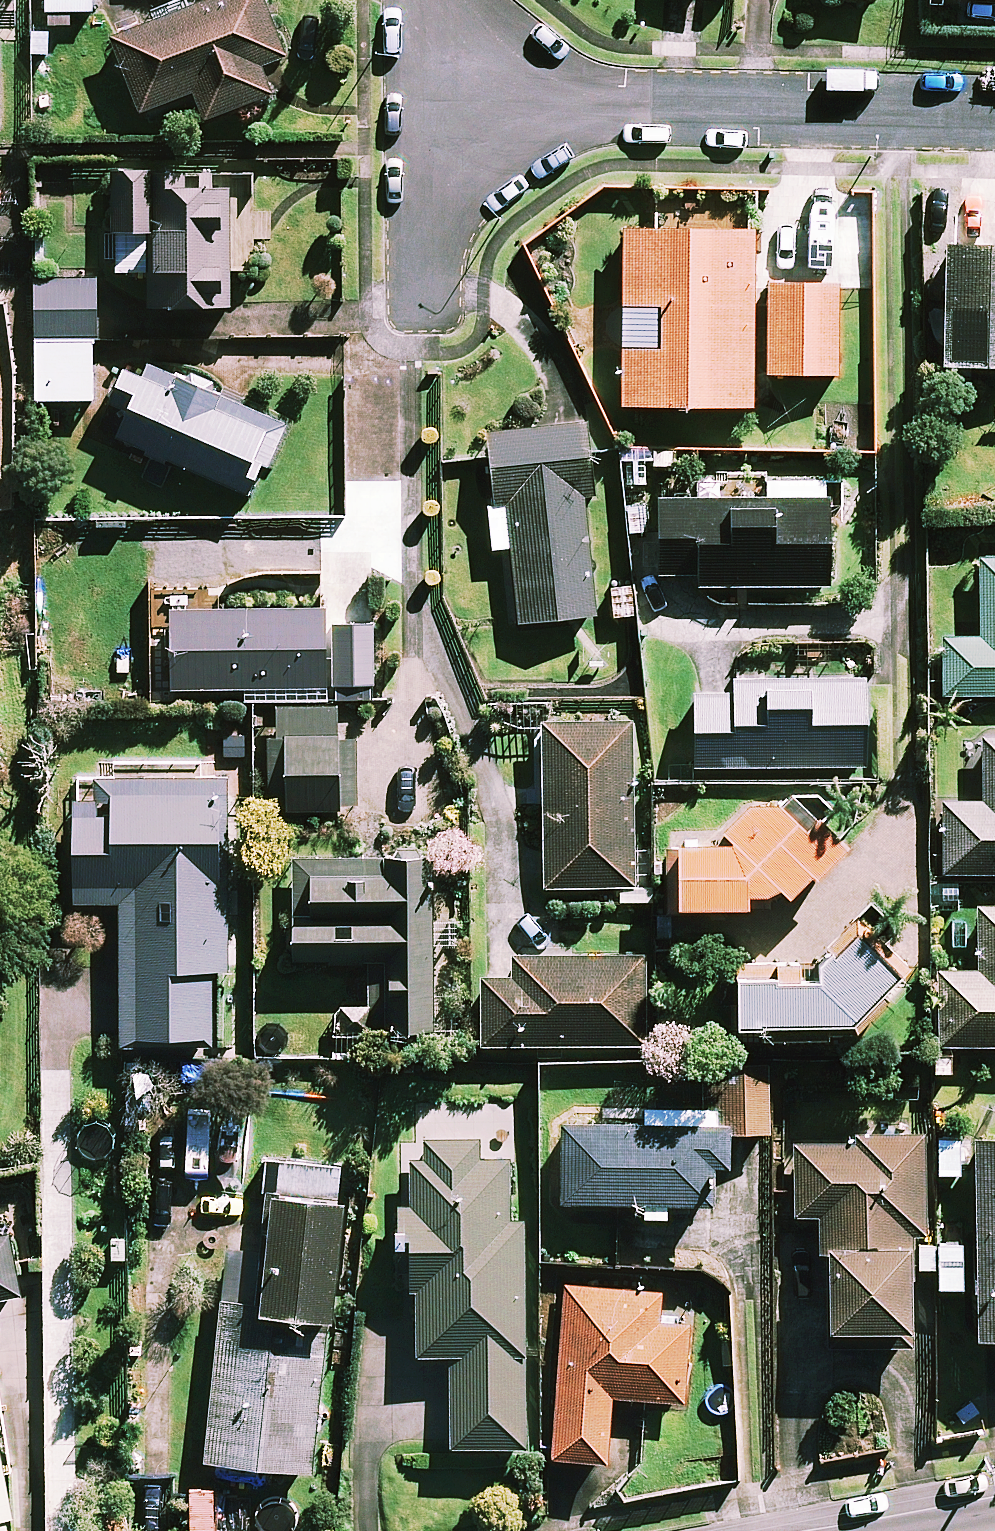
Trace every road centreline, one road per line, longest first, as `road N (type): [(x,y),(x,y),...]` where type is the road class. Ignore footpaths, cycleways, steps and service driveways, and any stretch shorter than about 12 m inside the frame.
road 1 (residential): [(418,99),(994,111)]
road 2 (residential): [(424,298),(418,99)]

